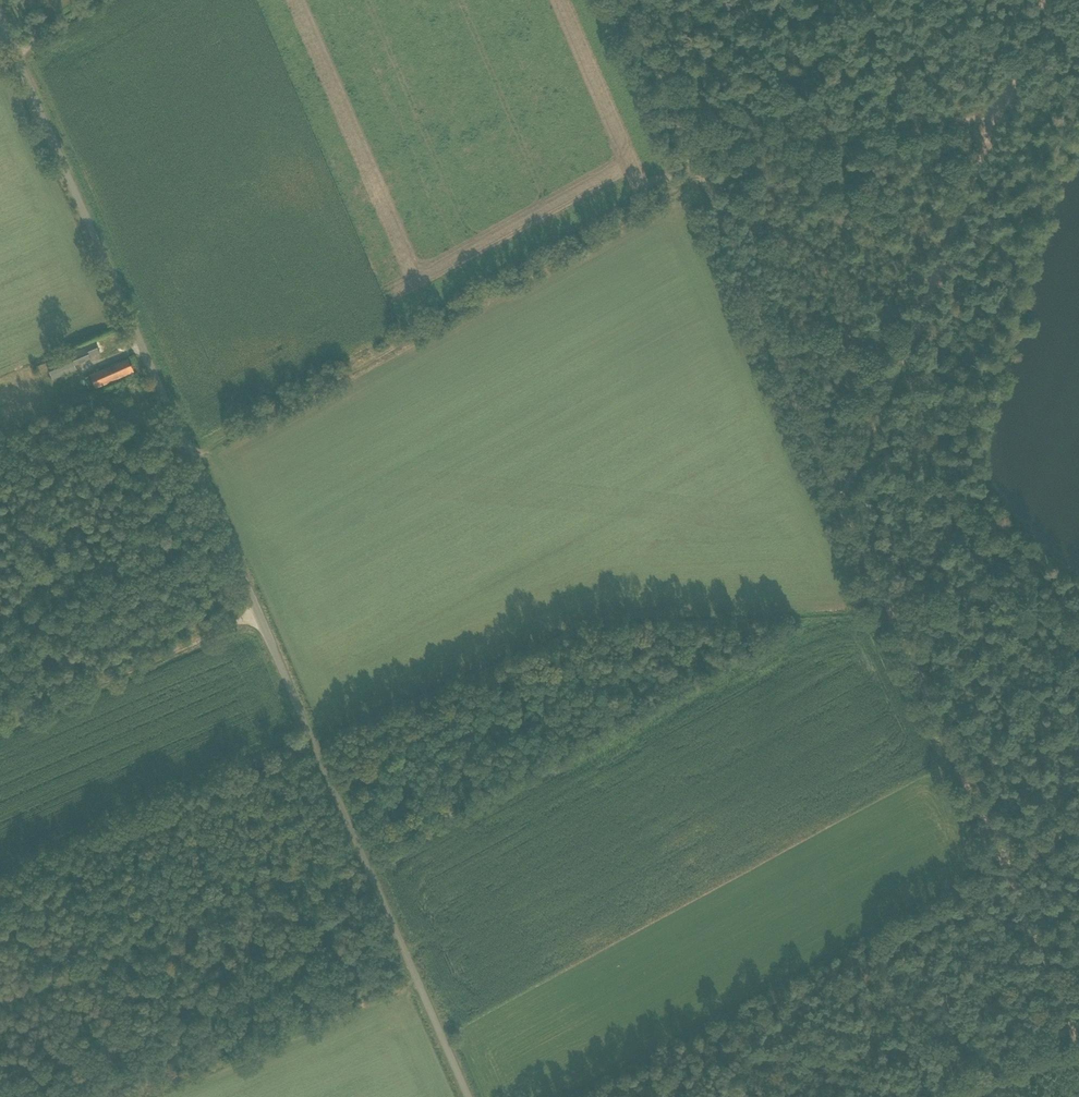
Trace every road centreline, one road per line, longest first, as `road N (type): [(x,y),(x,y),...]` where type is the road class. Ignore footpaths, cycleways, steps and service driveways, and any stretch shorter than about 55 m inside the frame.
road 1 (unclassified): [(469,1096),(0,18)]
road 2 (track): [(1078,1033),(844,496)]
road 3 (unclassified): [(844,496),(1040,0)]
road 4 (track): [(0,728),(257,615)]
road 5 (track): [(626,0),(689,145)]

